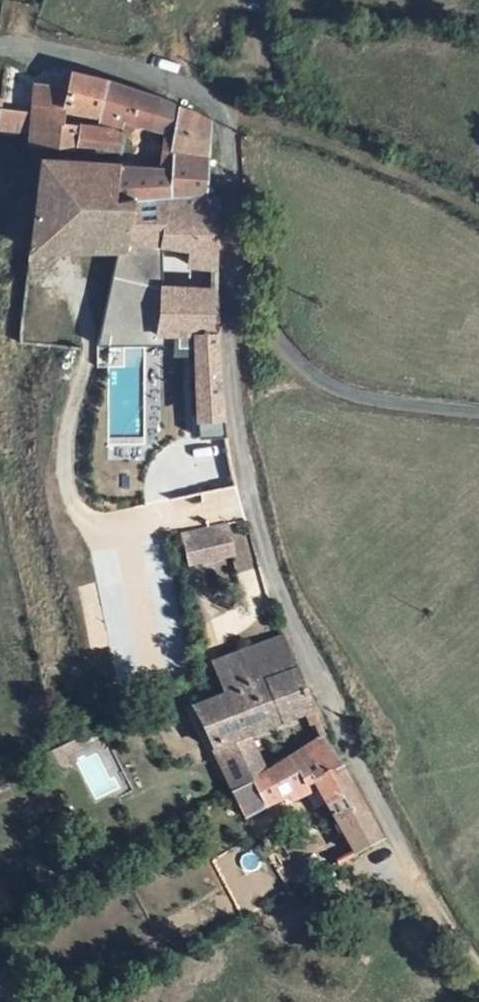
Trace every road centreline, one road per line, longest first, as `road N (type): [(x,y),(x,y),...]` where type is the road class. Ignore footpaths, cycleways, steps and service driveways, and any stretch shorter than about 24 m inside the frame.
road 1 (residential): [(416,882),(291,623),(237,448),(234,250)]
road 2 (unclassified): [(0,47),(67,53),(169,80),(222,113),(234,154),(234,250)]
road 3 (unclassified): [(234,250),(291,358),(349,394),(478,410)]
road 4 (track): [(478,209),(351,149),(222,113)]

